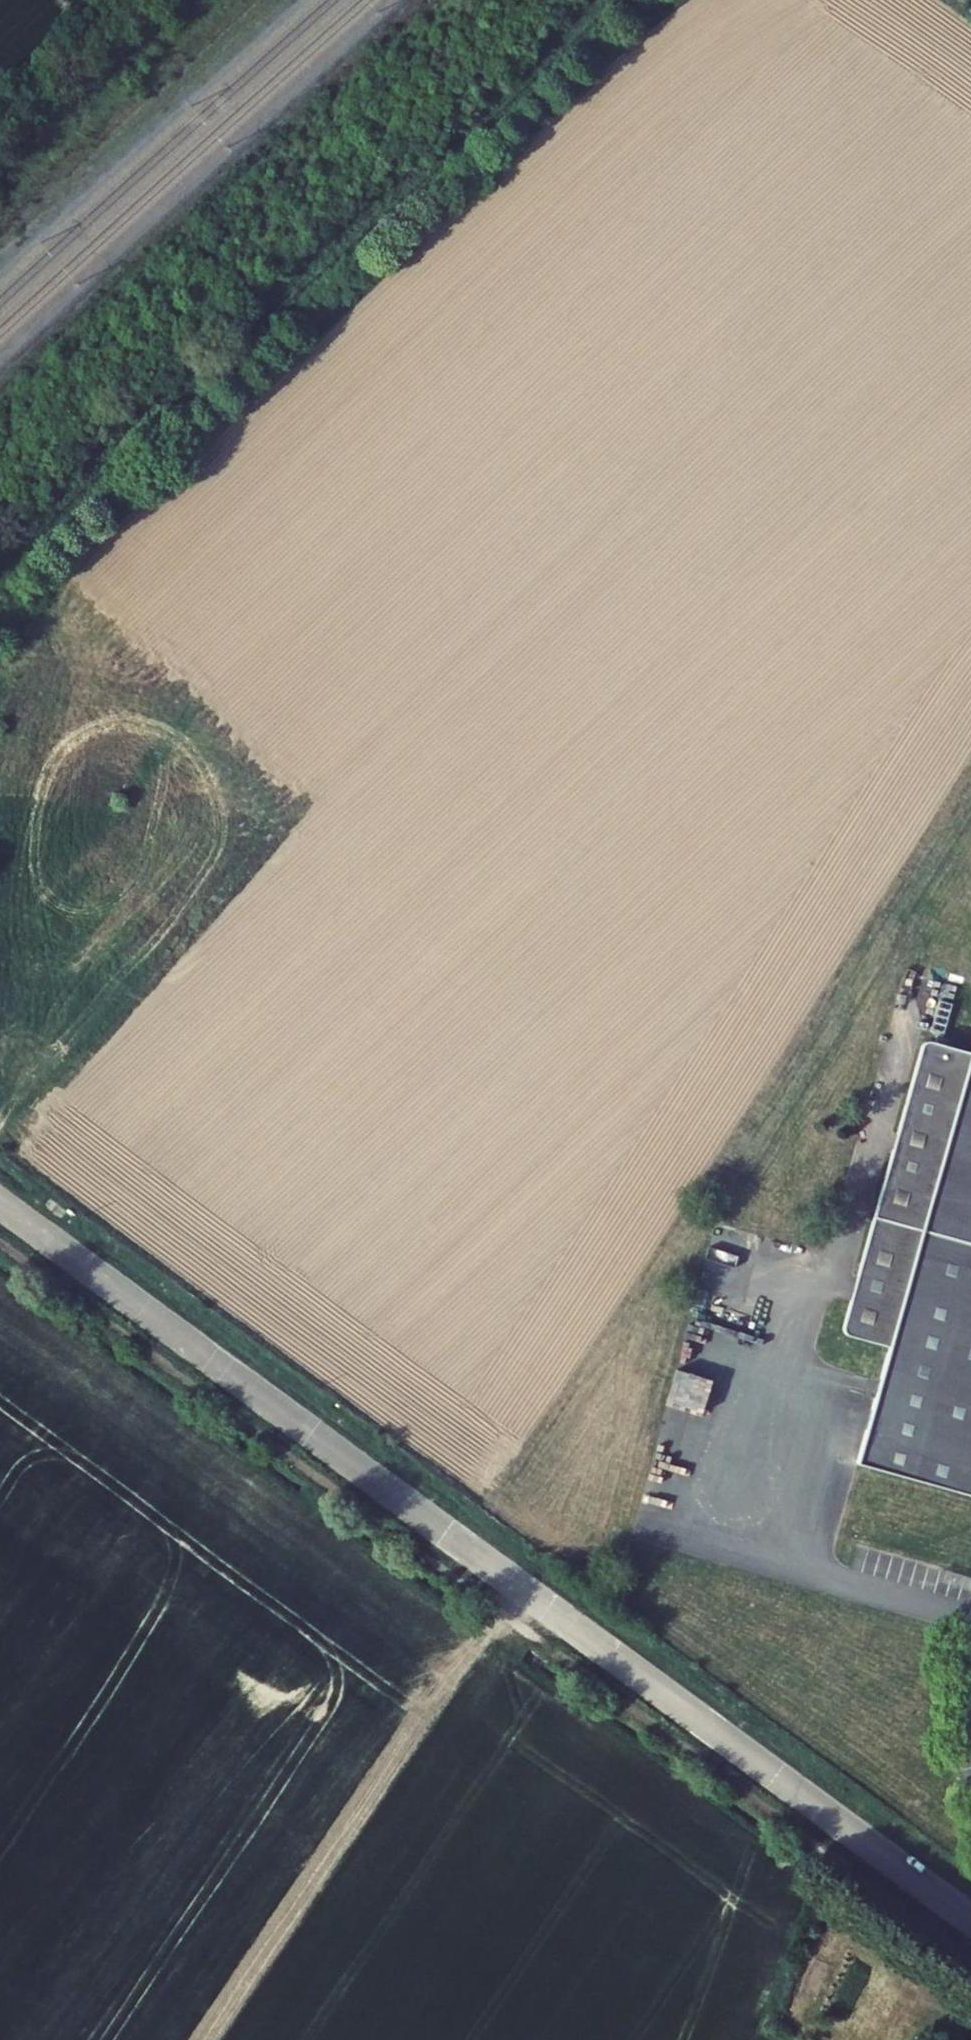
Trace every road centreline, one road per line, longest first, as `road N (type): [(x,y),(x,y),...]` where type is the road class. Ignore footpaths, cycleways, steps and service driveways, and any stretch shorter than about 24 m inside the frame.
road 1 (residential): [(970,1920),(0,1205)]

